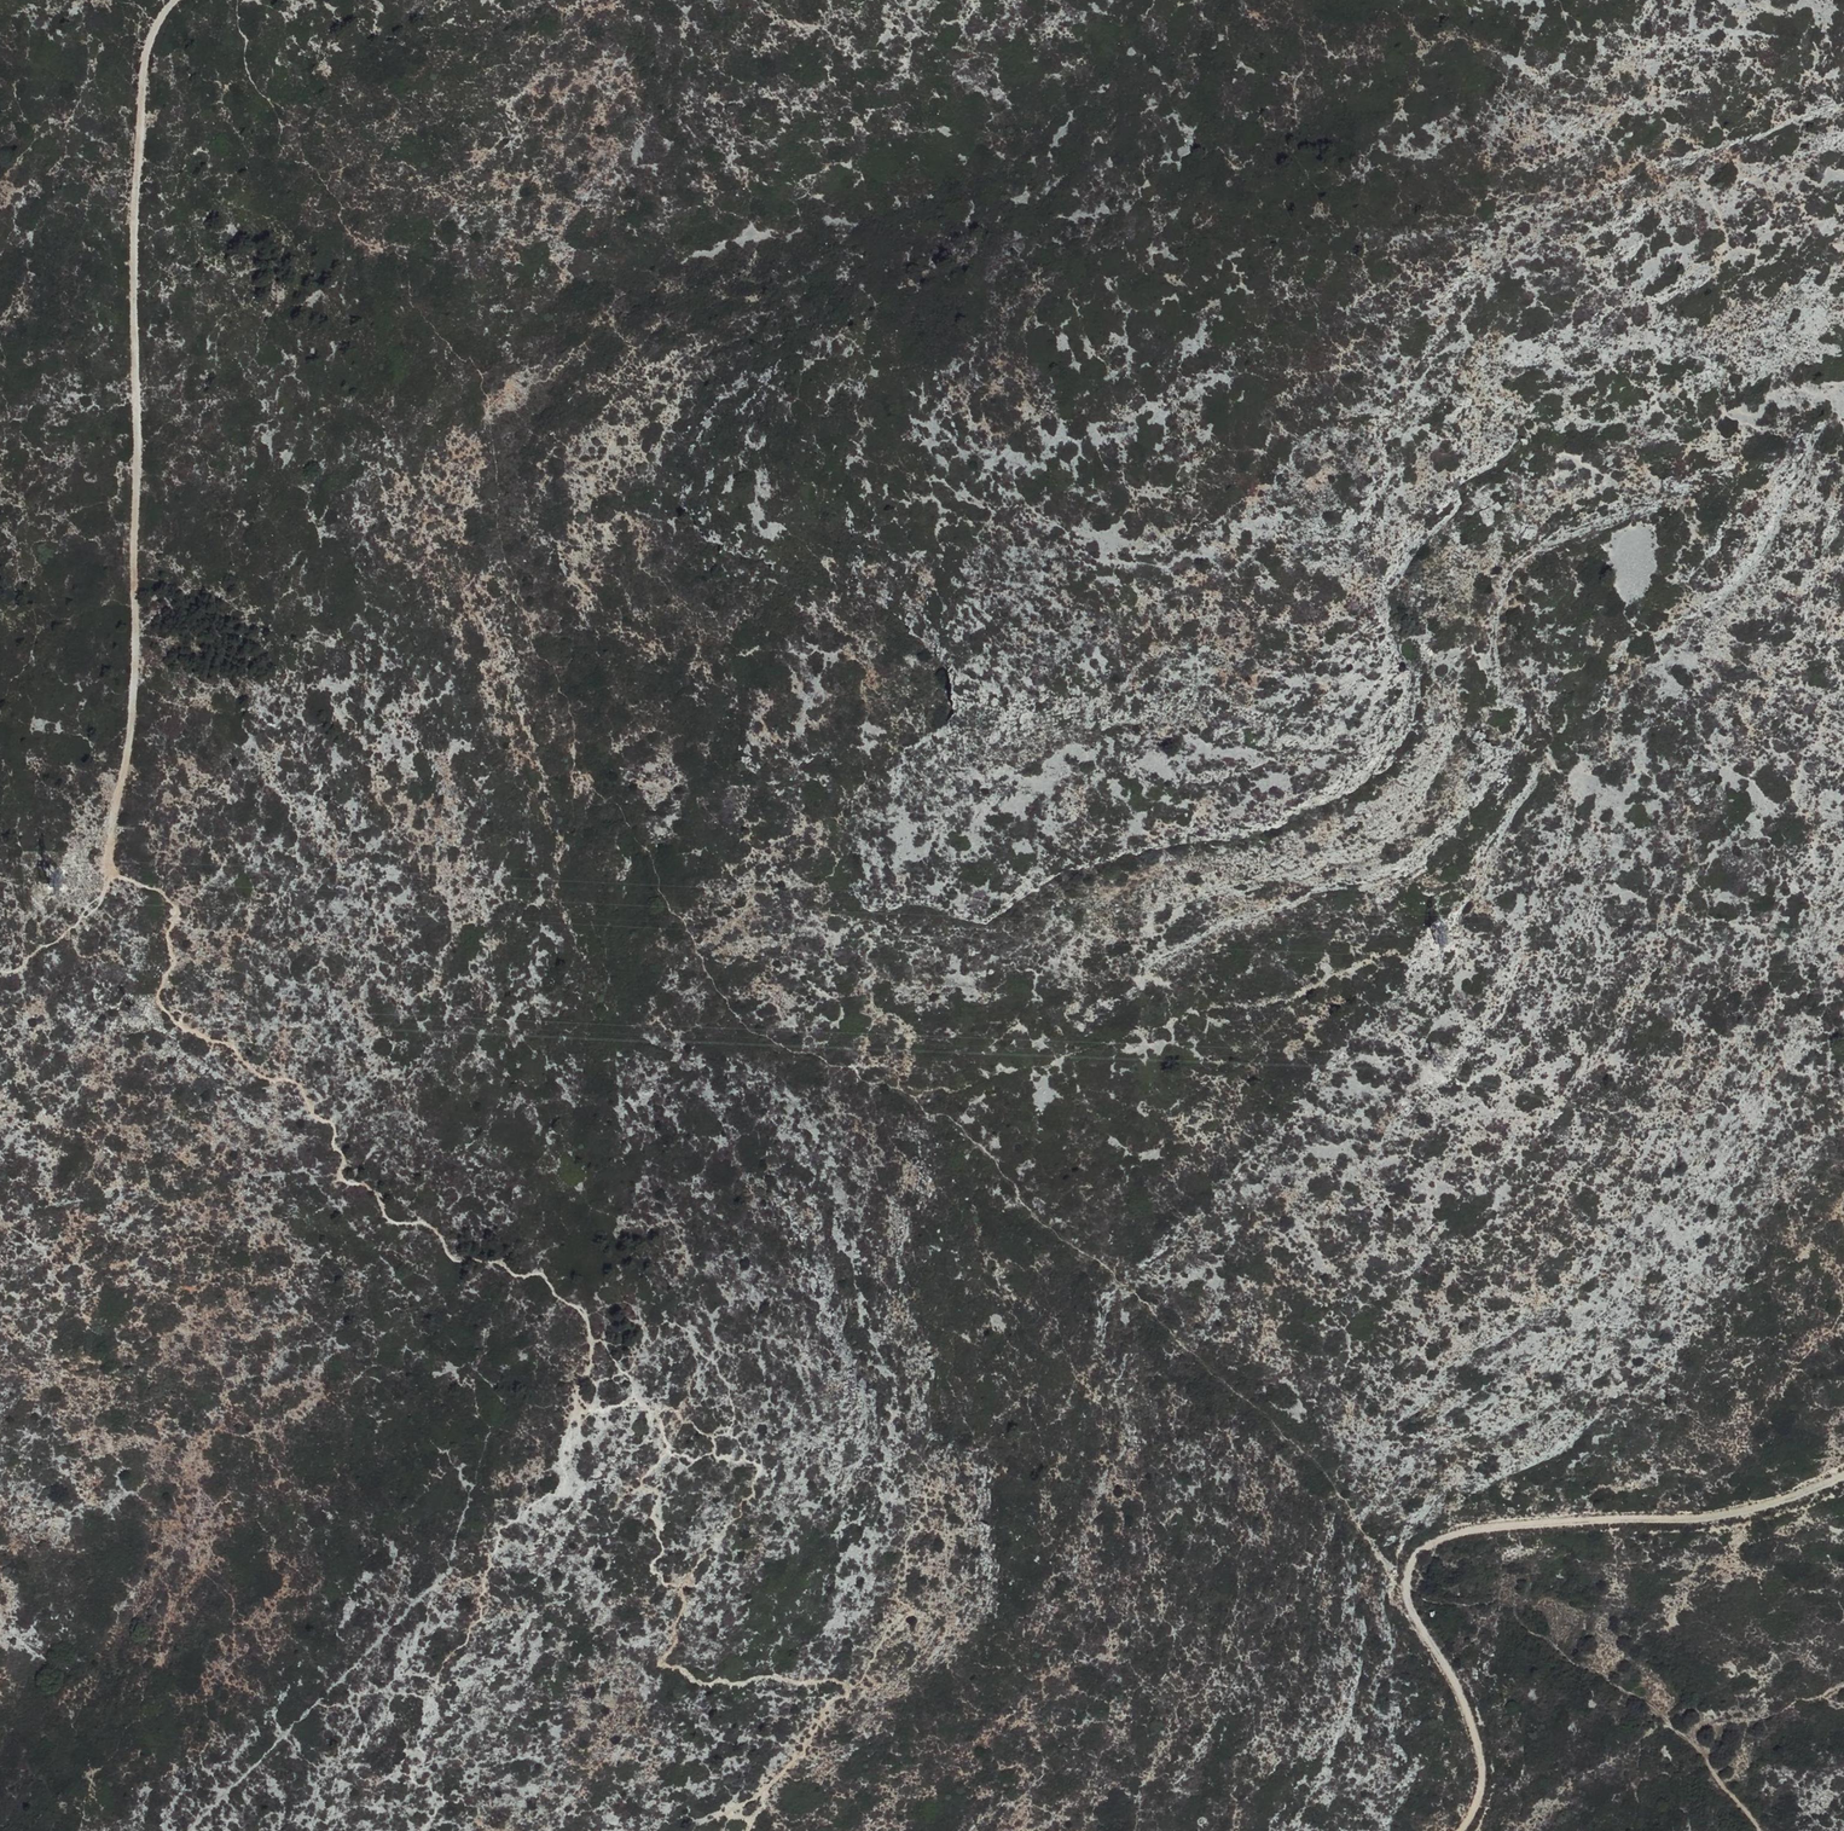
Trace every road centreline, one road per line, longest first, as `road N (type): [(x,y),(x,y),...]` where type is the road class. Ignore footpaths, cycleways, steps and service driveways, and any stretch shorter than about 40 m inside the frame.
road 1 (track): [(174,0),(148,46),(137,189),(138,640),(112,871)]
road 2 (track): [(1464,1830),(1482,1792),(1478,1740),(1461,1691),(1414,1611),(1407,1582),(1422,1549),(1463,1531),(1535,1522),(1735,1514),(1843,1475)]

